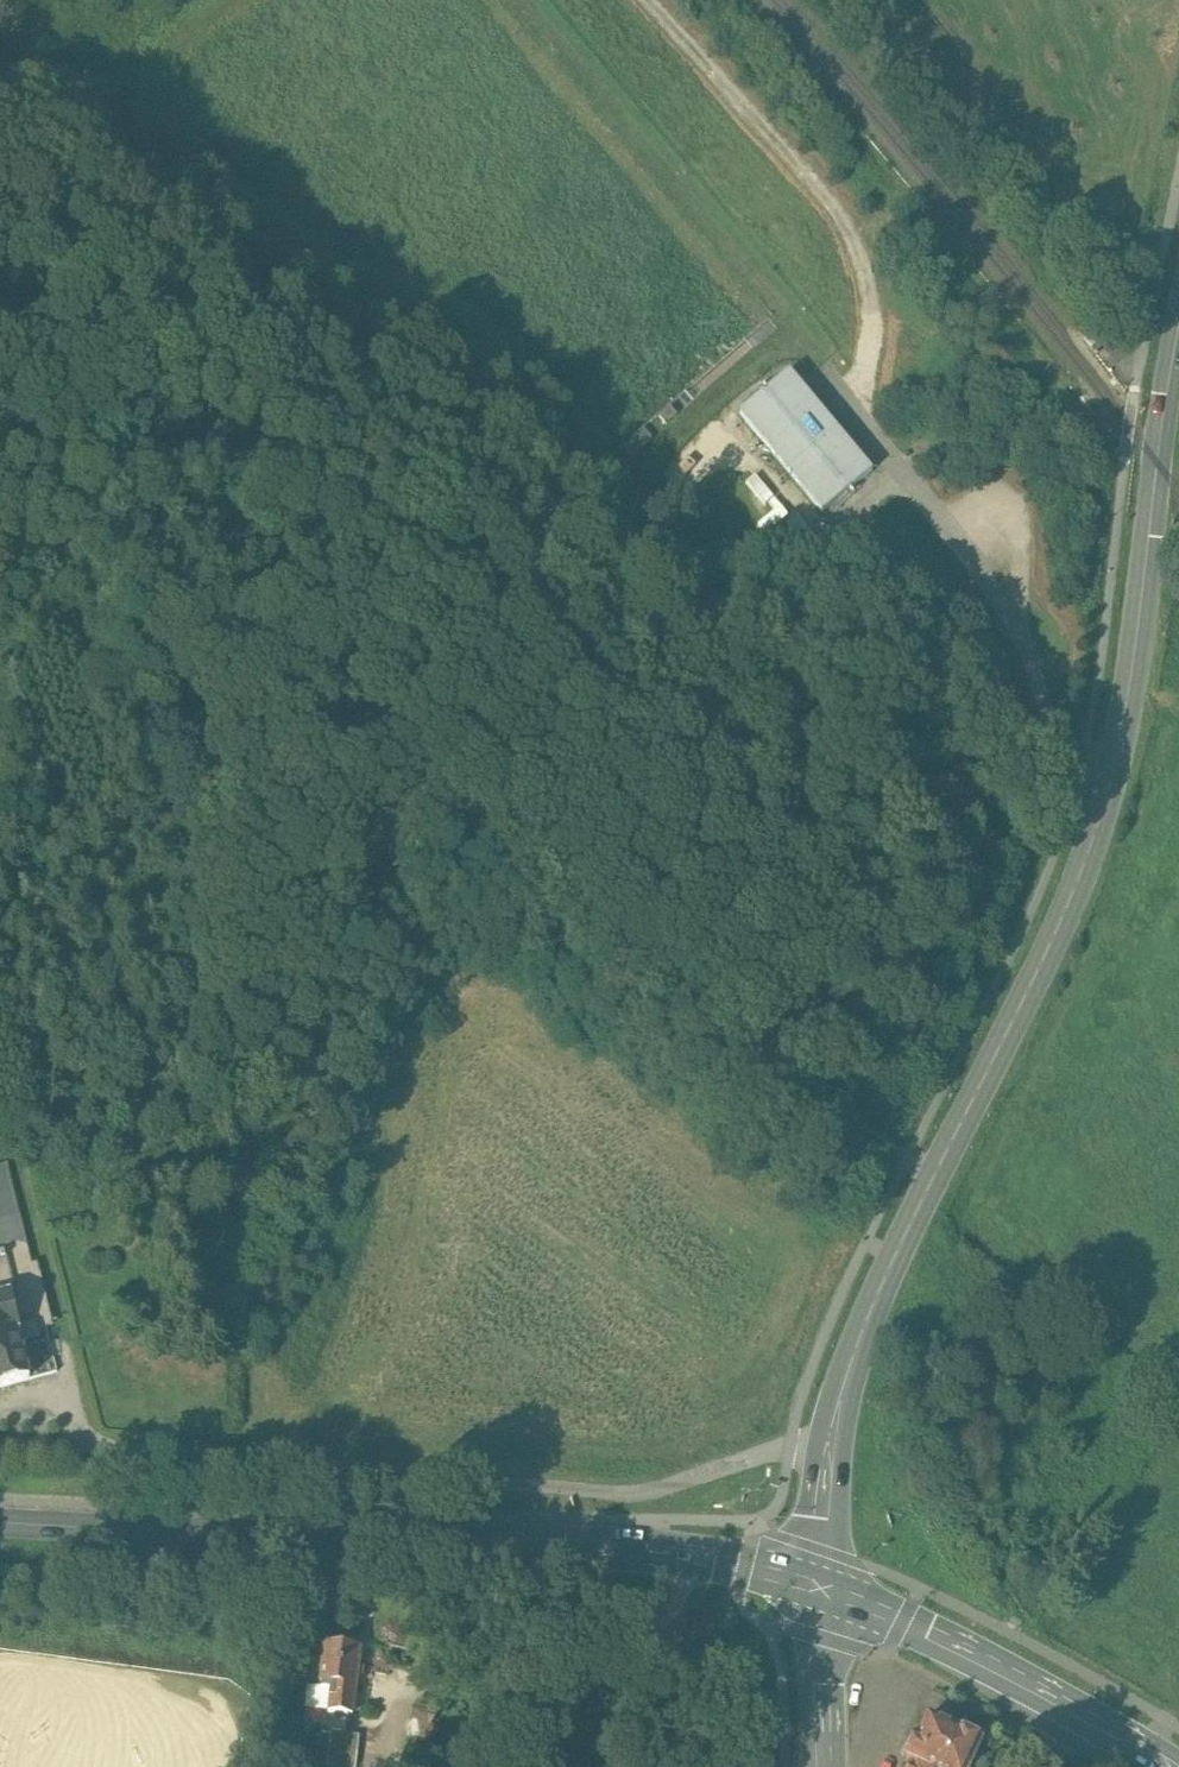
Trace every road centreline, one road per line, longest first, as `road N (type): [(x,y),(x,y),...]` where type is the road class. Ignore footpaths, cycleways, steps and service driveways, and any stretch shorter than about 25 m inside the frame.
road 1 (tertiary): [(823,1589),(831,1473),(860,1339),(1040,972),(1112,773),(1178,326)]
road 2 (track): [(0,390),(909,1155)]
road 3 (secondary): [(823,1589),(633,1551),(0,1516)]
road 4 (secondary): [(1178,1766),(907,1618),(823,1589)]
road 5 (tertiary): [(823,1589),(827,1766)]

